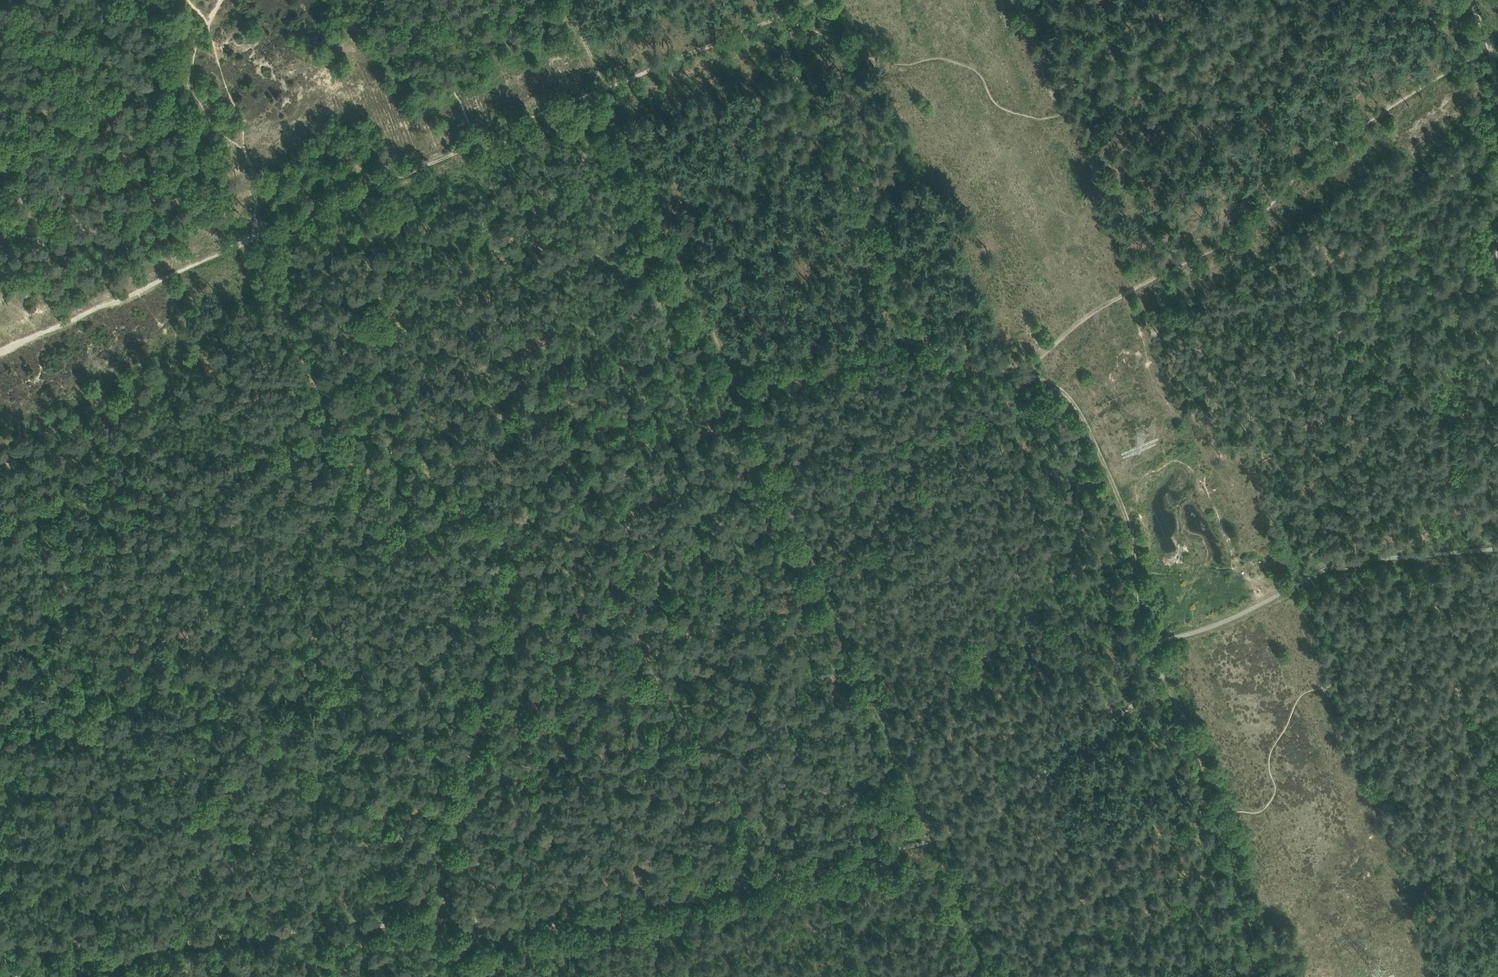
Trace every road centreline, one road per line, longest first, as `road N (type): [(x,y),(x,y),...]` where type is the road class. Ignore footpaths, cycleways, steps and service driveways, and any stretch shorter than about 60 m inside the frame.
road 1 (track): [(783,17),(827,110),(894,294),(930,342)]
road 2 (track): [(1146,644),(1117,484),(1068,395),(1029,367)]
road 3 (track): [(1029,367),(1083,319),(1241,232),(1282,196)]
road 4 (track): [(1282,196),(1353,134),(1490,46)]

